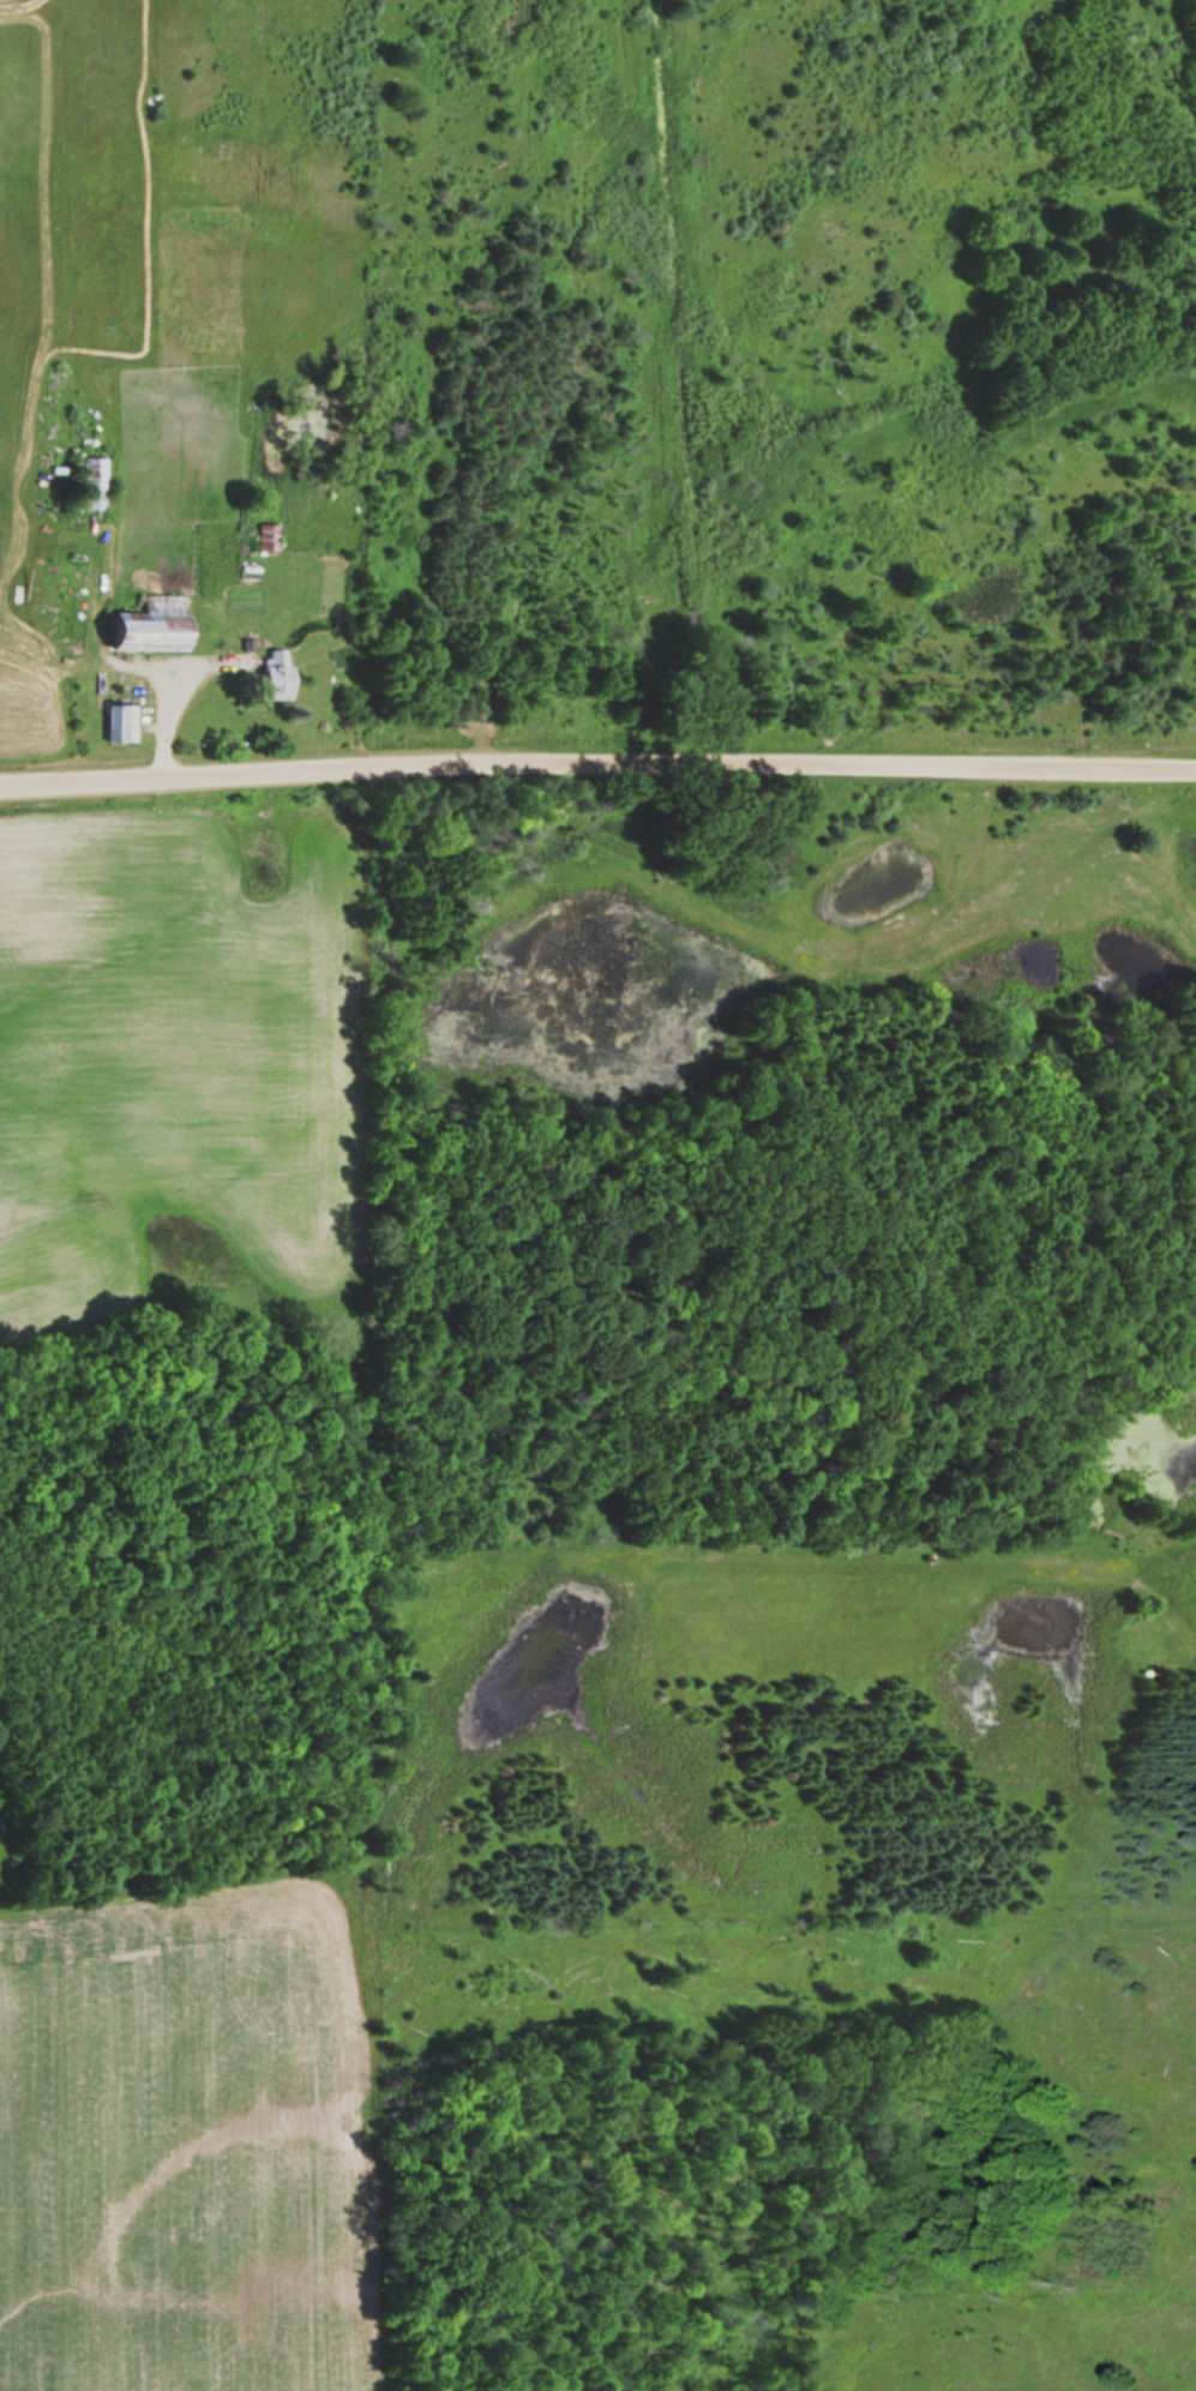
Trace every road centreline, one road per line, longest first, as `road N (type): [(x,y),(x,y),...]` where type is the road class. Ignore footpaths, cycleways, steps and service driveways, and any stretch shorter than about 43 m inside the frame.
road 1 (residential): [(1195,769),(323,761),(0,779)]

